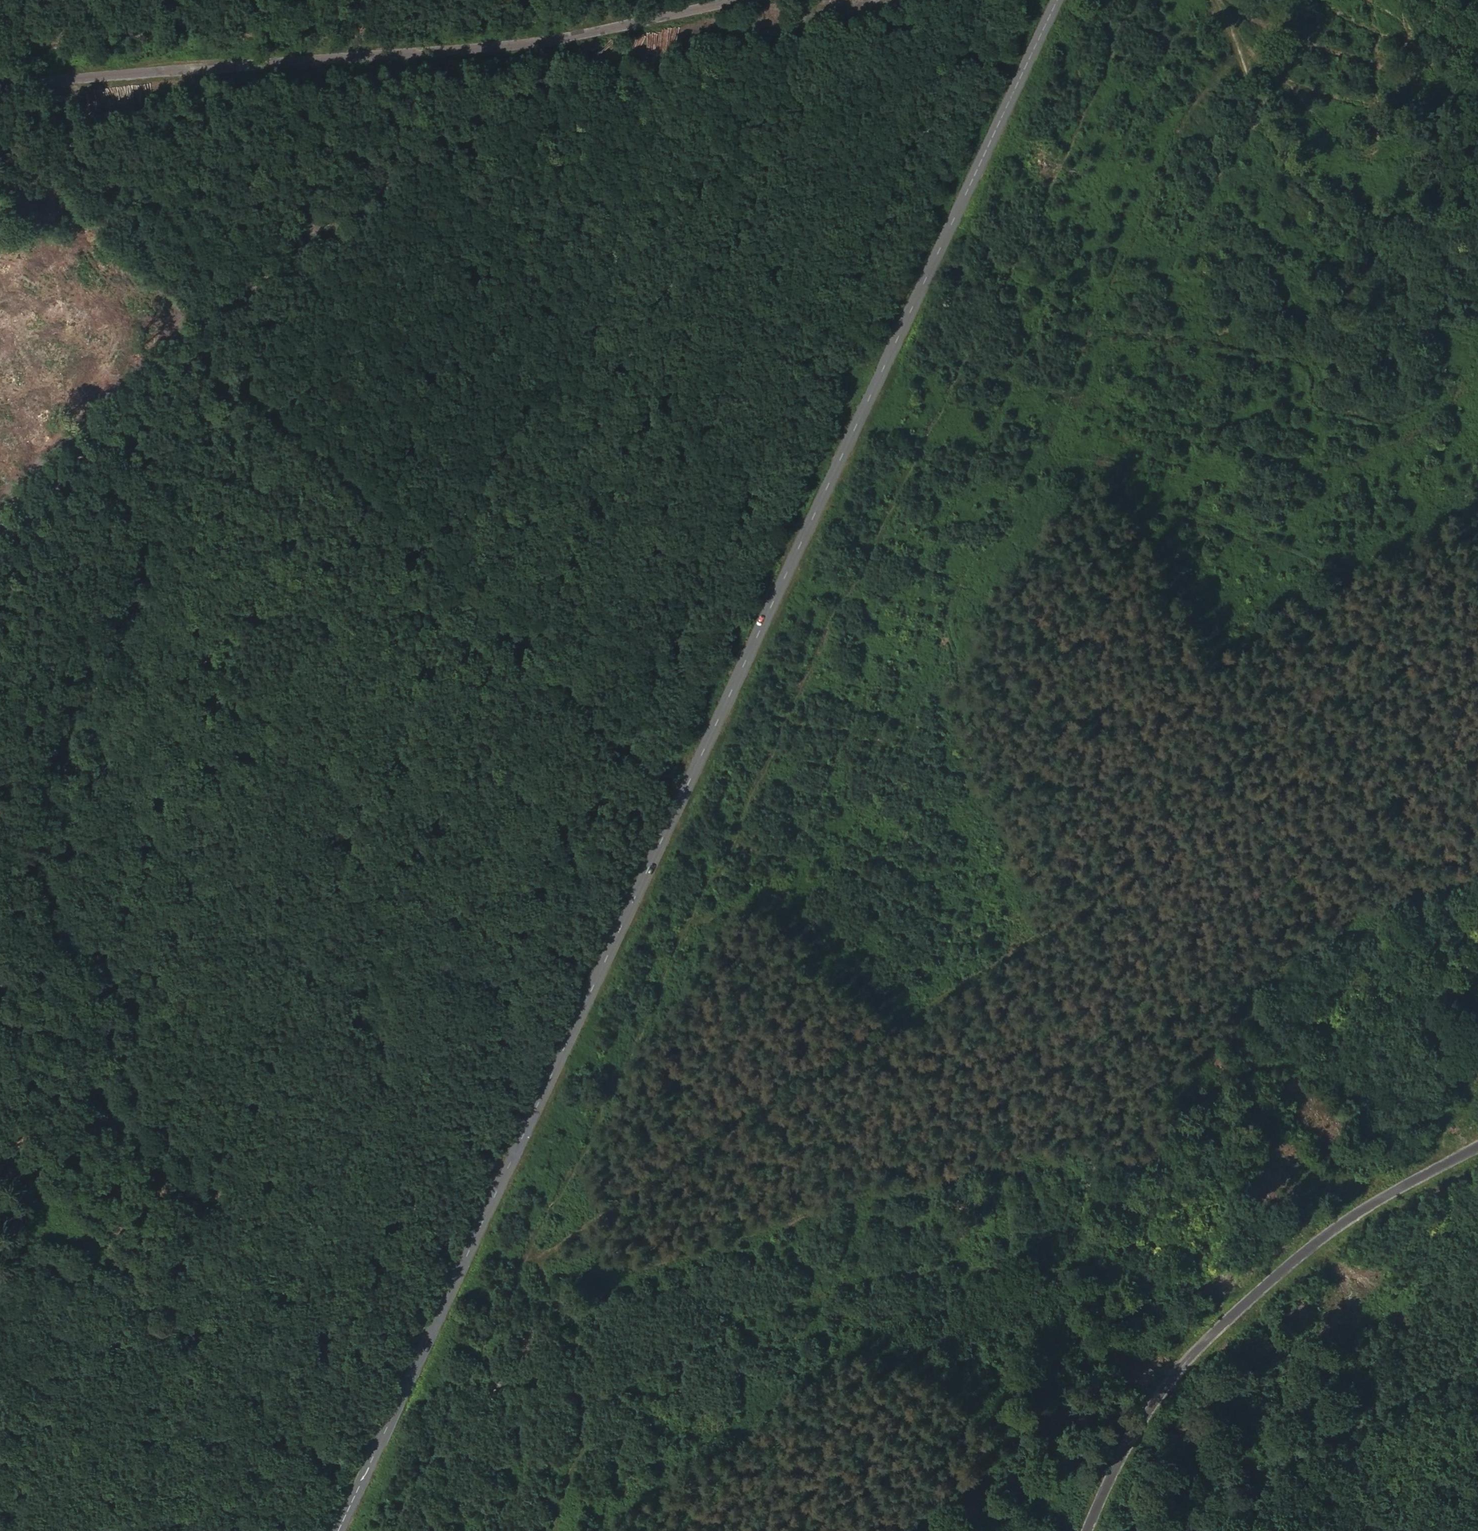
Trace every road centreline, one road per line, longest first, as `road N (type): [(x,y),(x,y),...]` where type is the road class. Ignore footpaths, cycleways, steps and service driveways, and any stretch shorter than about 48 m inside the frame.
road 1 (tertiary): [(1058,0),(337,1530)]
road 2 (unclassified): [(734,0),(554,38),(0,84)]
road 3 (unclassified): [(1477,1146),(1396,1188),(1308,1250),(1216,1331),(1136,1434),(1088,1530)]

